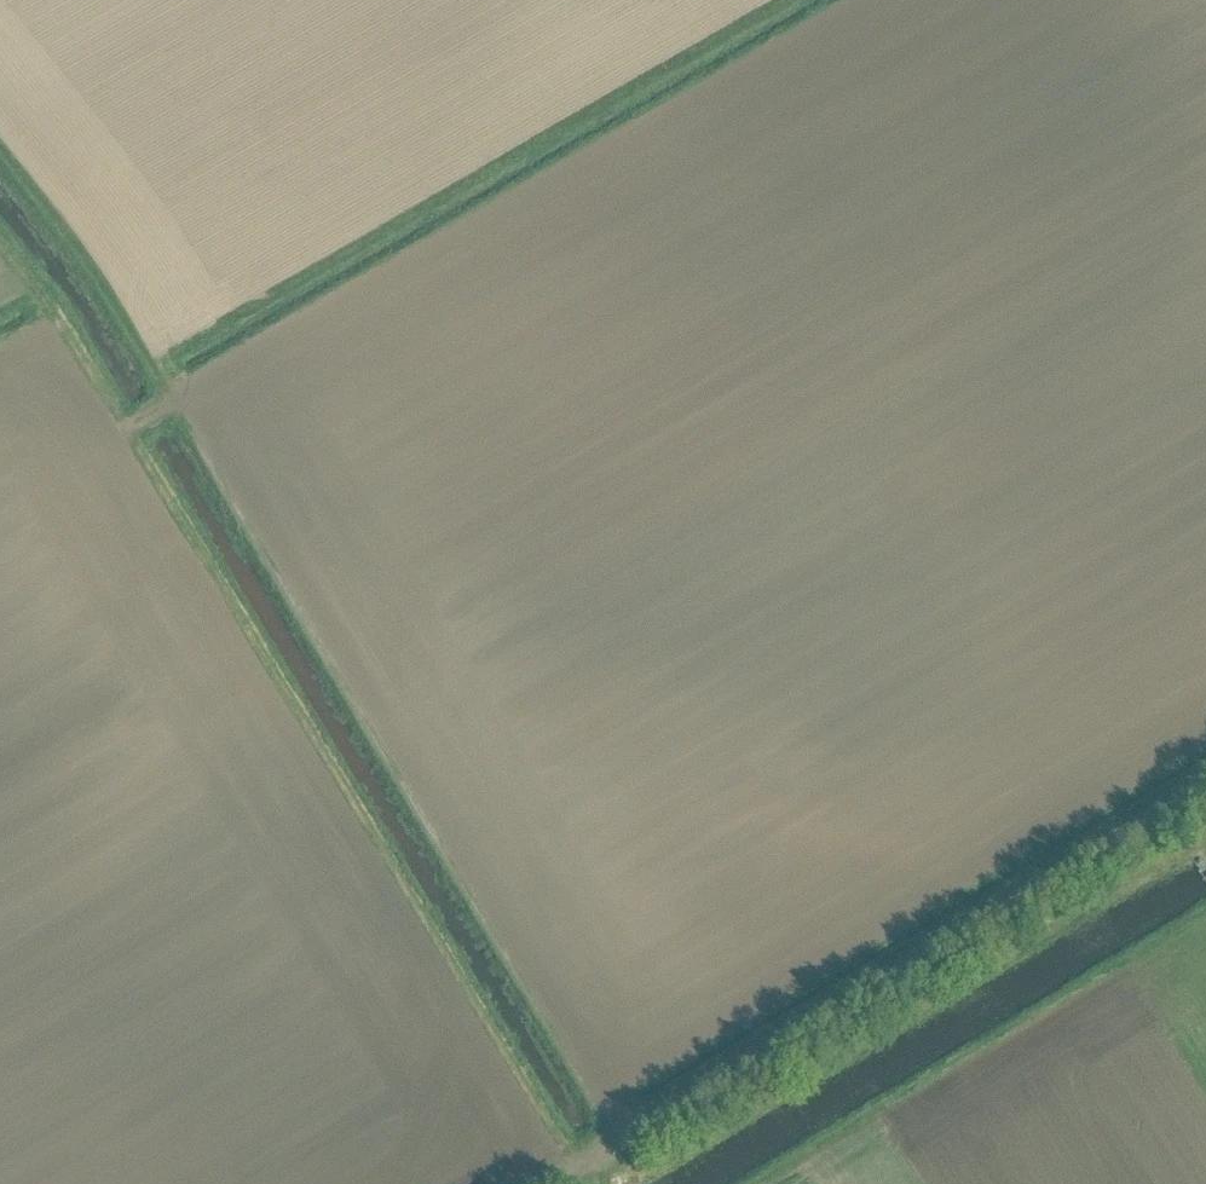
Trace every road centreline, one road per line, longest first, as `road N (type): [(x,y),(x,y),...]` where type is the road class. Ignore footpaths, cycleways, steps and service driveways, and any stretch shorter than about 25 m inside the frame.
road 1 (track): [(579,1183),(607,1173),(732,1072),(1205,793)]

